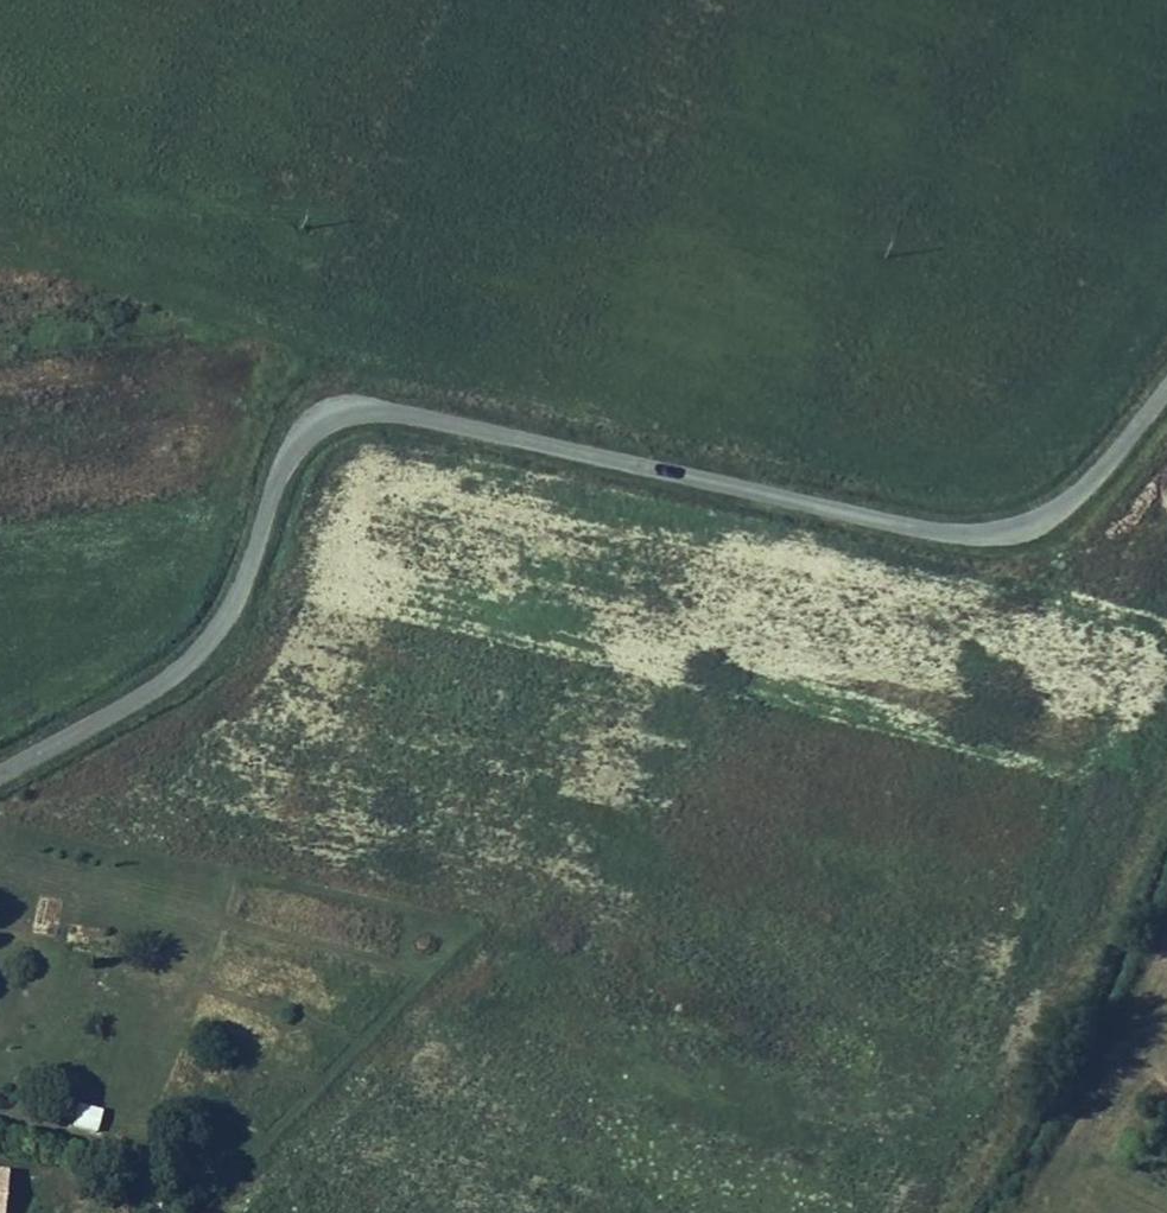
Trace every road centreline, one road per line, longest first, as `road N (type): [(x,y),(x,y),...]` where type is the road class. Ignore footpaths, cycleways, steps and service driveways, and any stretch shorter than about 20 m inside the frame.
road 1 (residential): [(0,767),(182,665),(219,632),(253,566),(294,445),(338,412),(375,404),(968,529),(1024,523),(1055,508),(1166,381)]

